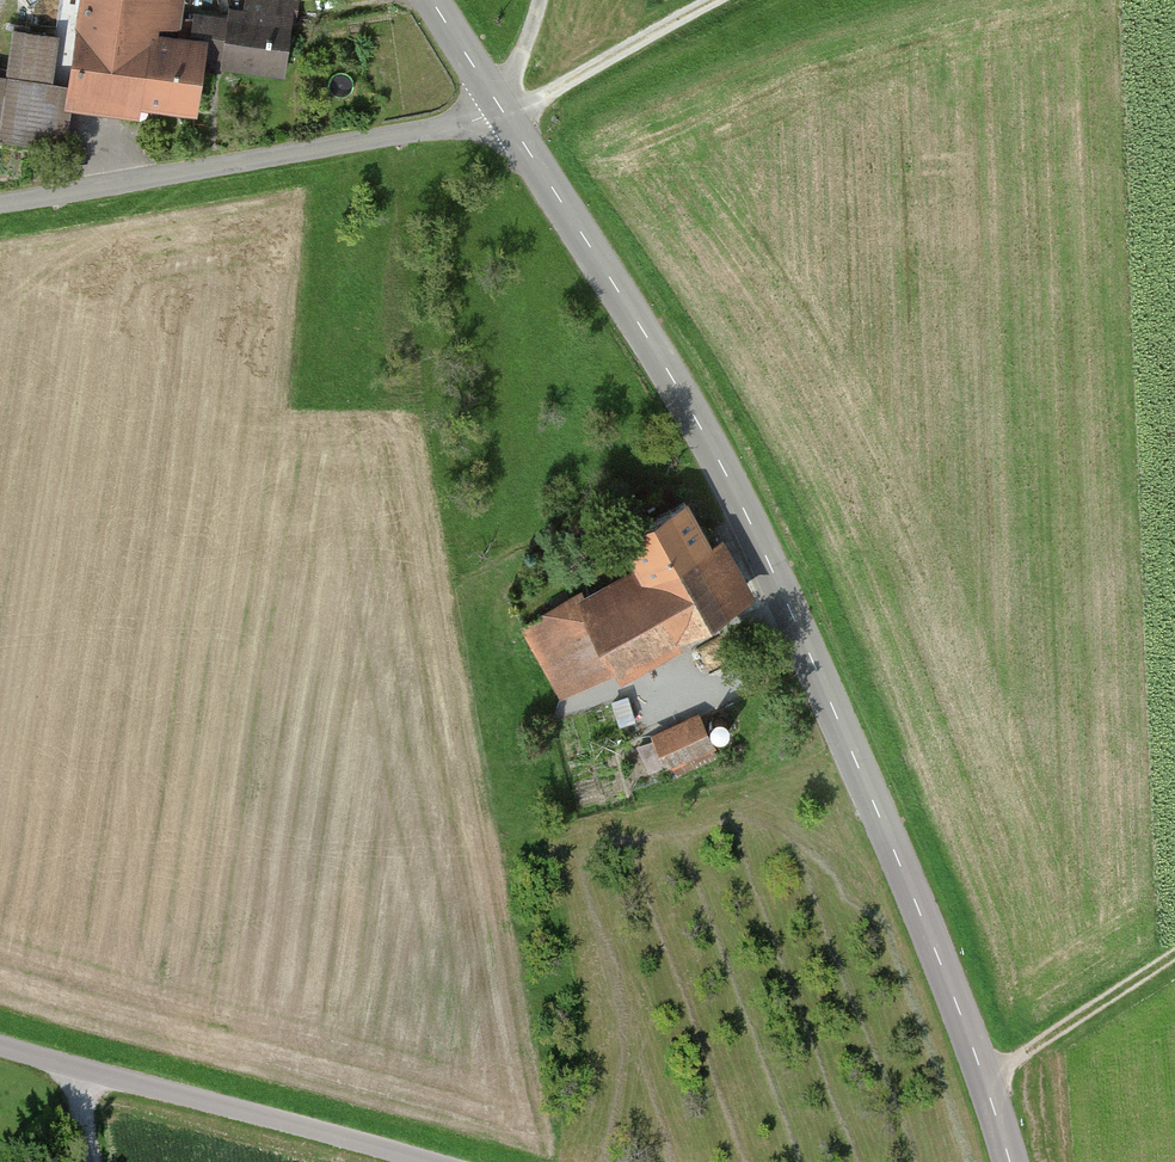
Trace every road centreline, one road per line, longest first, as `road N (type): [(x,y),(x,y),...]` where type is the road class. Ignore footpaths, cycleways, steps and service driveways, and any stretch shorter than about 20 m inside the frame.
road 1 (tertiary): [(500,107),(647,333),(774,569),(885,820),(988,1085),(1007,1161)]
road 2 (unclassified): [(0,204),(465,124),(500,107)]
road 3 (residential): [(0,1044),(430,1161)]
road 4 (track): [(500,107),(581,77),(721,0)]
road 5 (track): [(988,1085),(1174,962)]
road 6 (tertiary): [(438,0),(500,107)]

